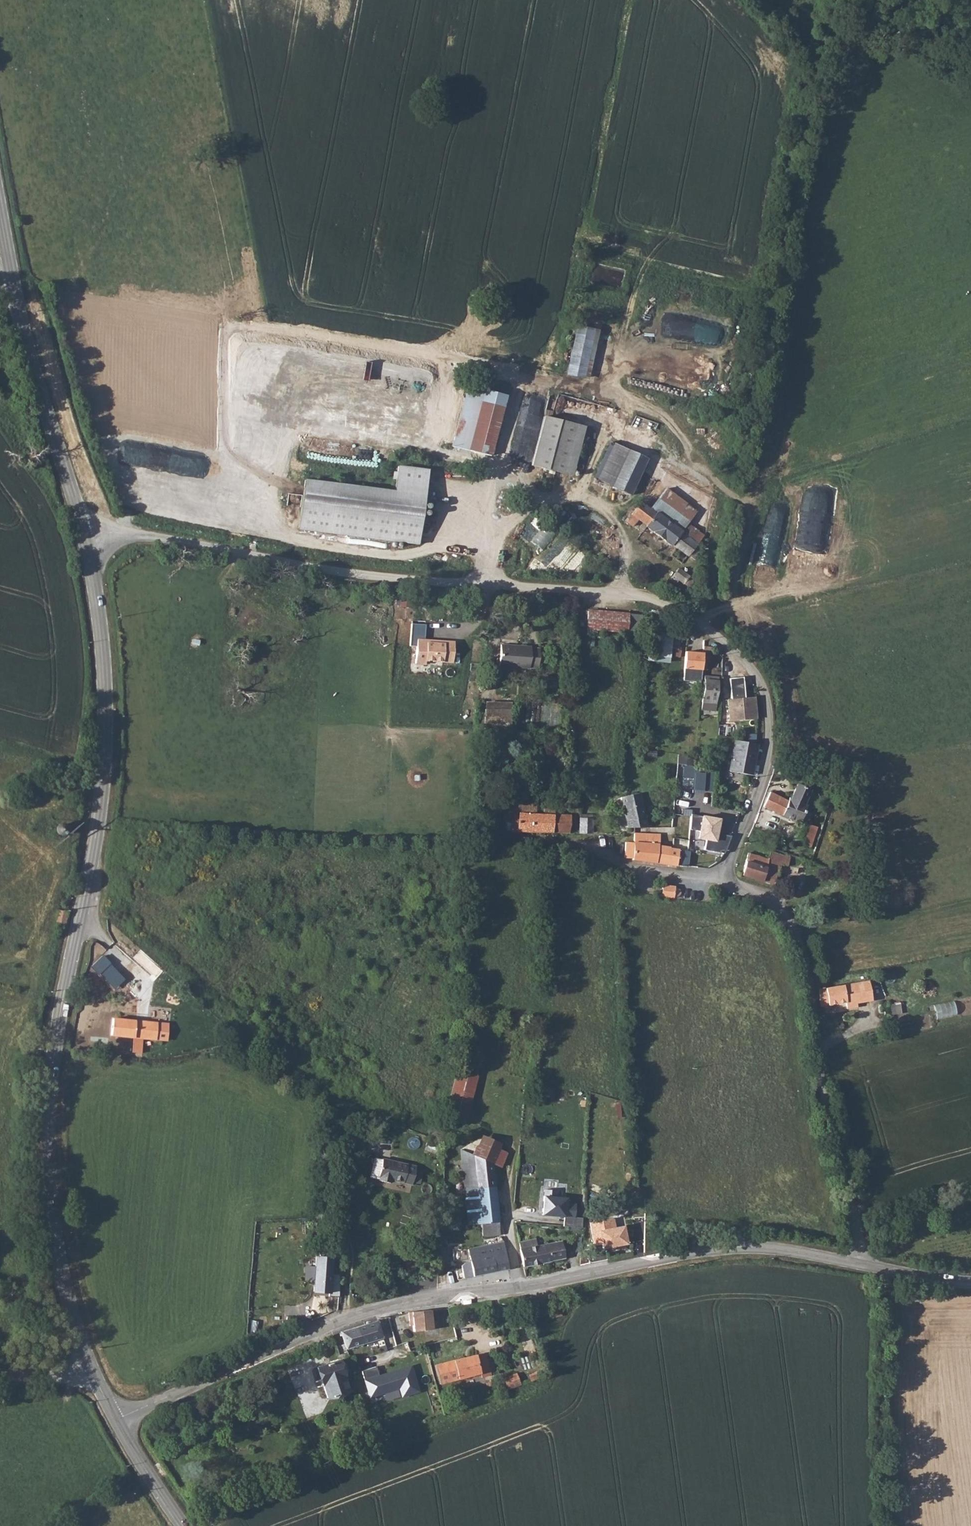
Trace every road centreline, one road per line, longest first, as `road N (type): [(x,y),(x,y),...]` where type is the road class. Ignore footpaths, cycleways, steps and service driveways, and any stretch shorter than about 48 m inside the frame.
road 1 (residential): [(84,536),(136,534),(348,575),(647,601),(710,635),(756,680),(767,715),(766,756),(724,883)]
road 2 (residential): [(116,1421),(390,1307),(710,1252),(766,1249),(856,1264)]
road 3 (secondary): [(79,927),(54,1055),(48,1168),(65,1290),(95,1376)]
road 4 (residential): [(856,1264),(798,946),(761,900),(724,883)]
road 5 (secondary): [(84,536),(106,710),(101,797),(79,927)]
road 6 (secondary): [(0,214),(26,346),(84,536)]
road 7 (track): [(0,282),(28,294),(39,313),(73,438),(114,533)]
road 8 (residential): [(724,883),(636,869),(590,849),(497,836)]
road 9 (unclassified): [(79,927),(229,1042)]
road 10 (secondary): [(116,1421),(180,1525)]

